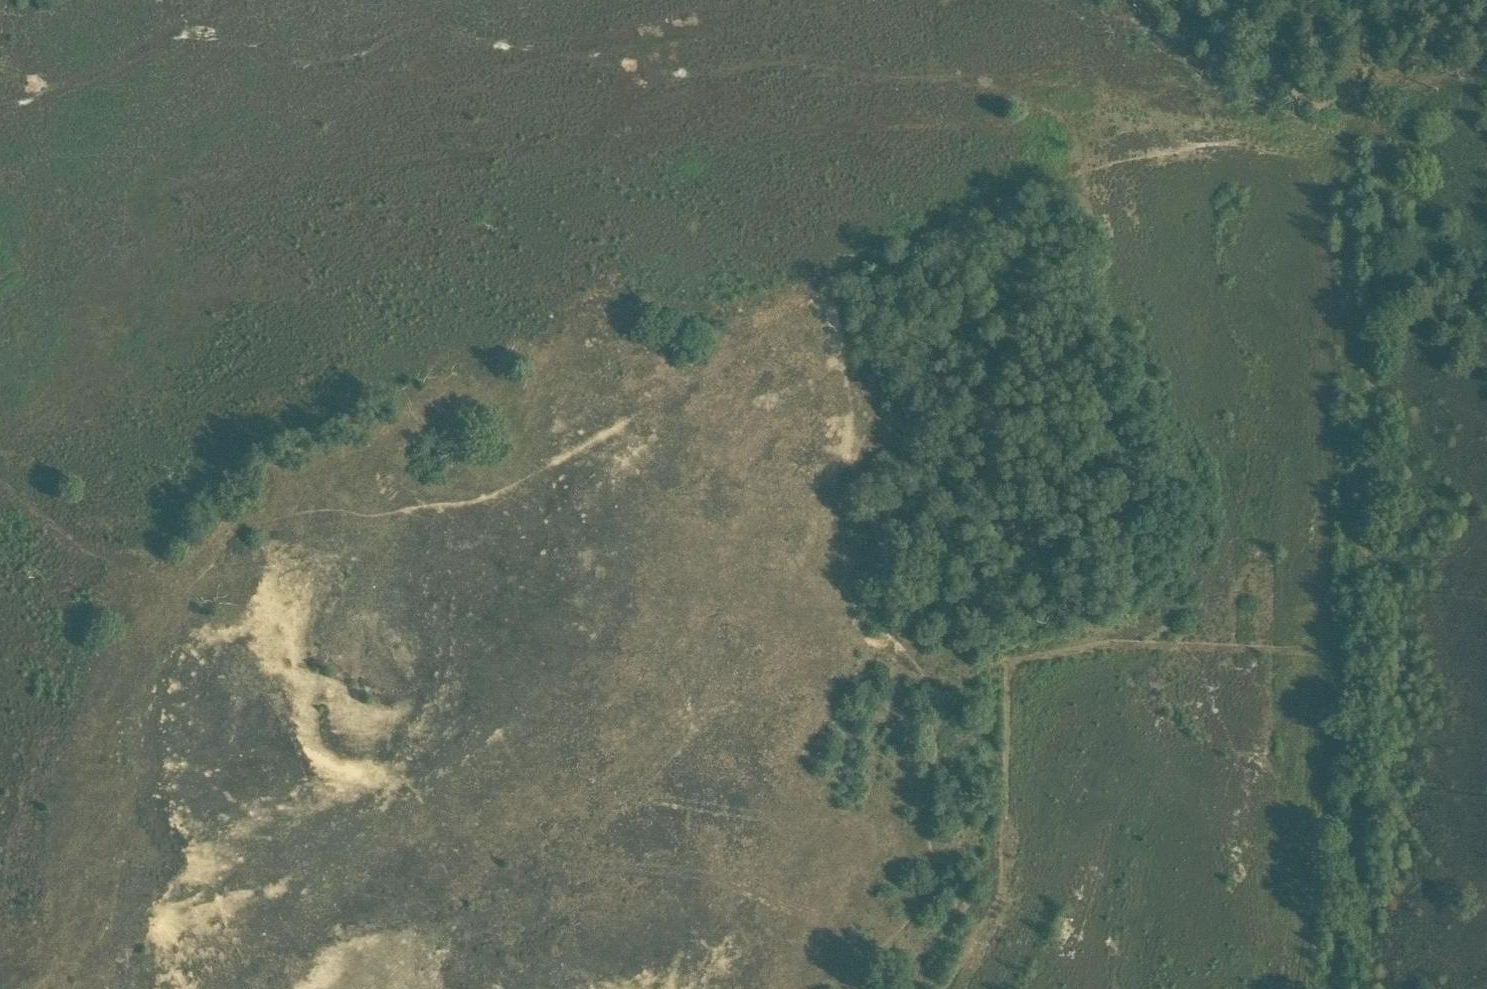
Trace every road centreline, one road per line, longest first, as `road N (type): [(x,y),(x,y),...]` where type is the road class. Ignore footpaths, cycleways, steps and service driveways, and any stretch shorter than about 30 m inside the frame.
road 1 (track): [(1359,988),(1359,167),(1370,0)]

